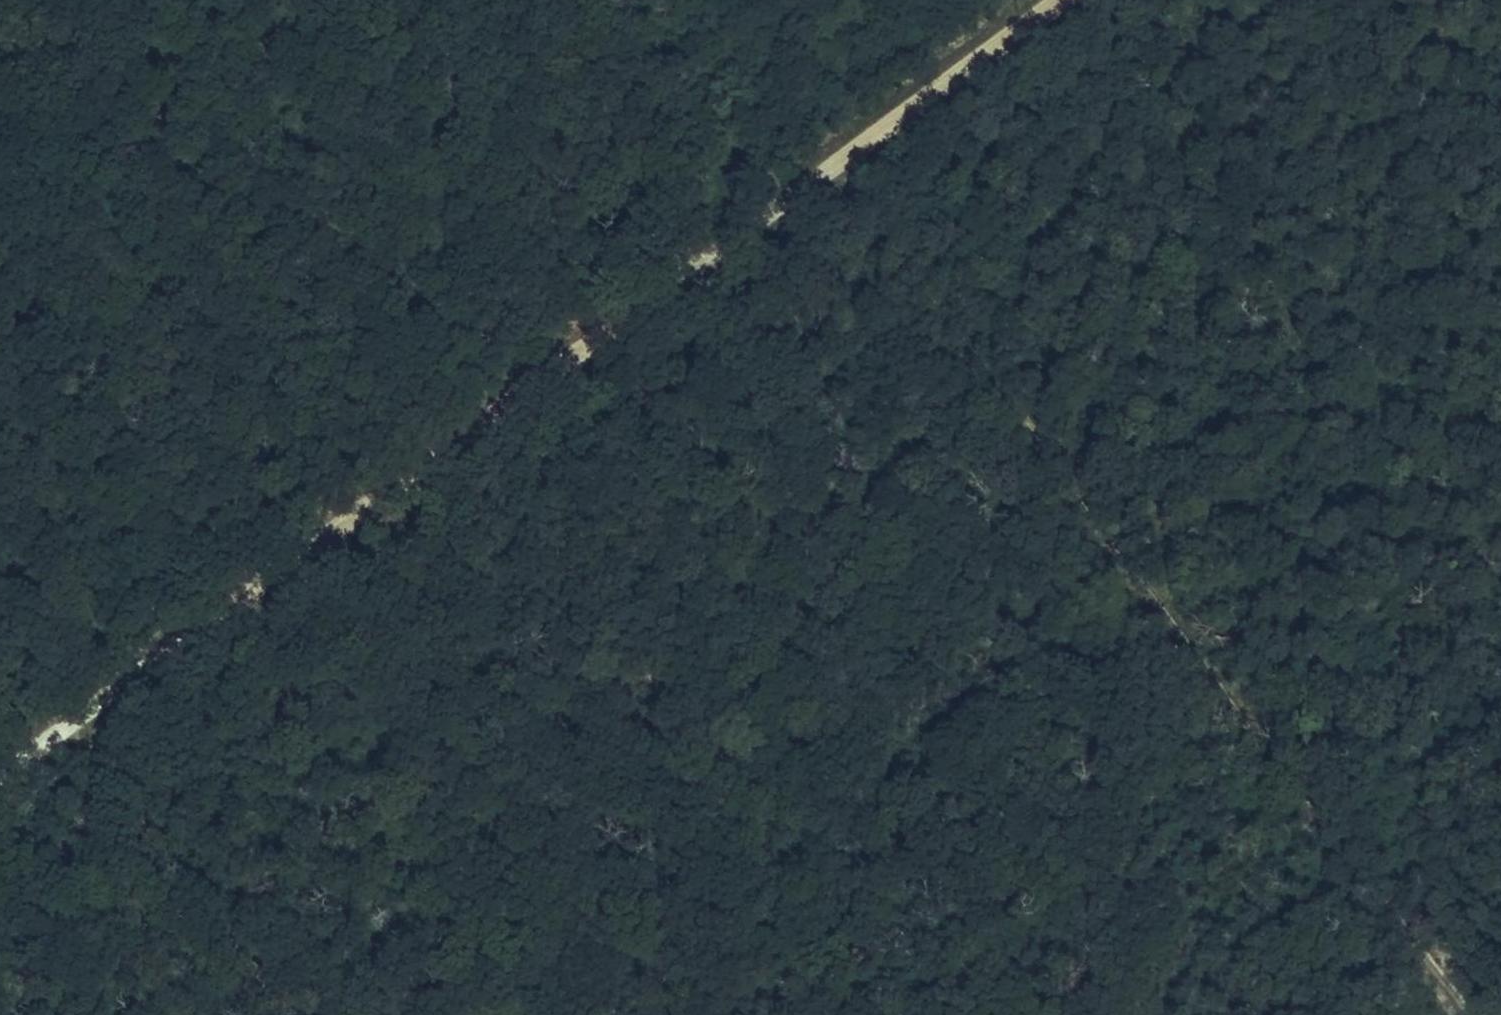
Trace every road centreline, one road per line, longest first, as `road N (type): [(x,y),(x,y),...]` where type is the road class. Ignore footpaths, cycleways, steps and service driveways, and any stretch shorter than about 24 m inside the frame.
road 1 (track): [(1059,0),(0,778)]

